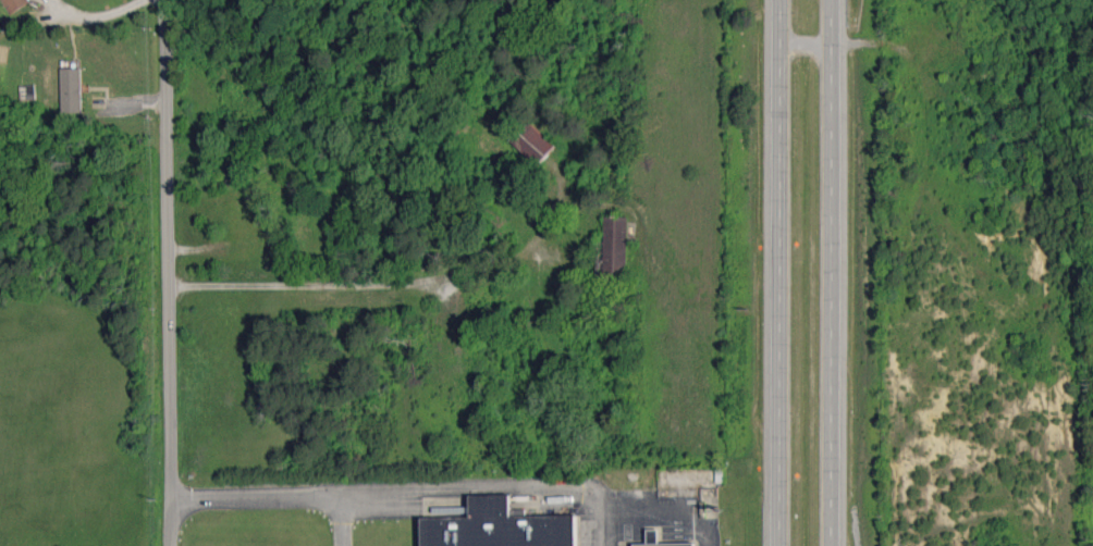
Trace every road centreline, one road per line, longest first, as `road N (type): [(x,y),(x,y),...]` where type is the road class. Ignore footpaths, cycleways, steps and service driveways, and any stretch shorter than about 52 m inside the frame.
road 1 (residential): [(163,0),(171,545)]
road 2 (primary): [(835,545),(836,0)]
road 3 (primary): [(781,0),(780,545)]

